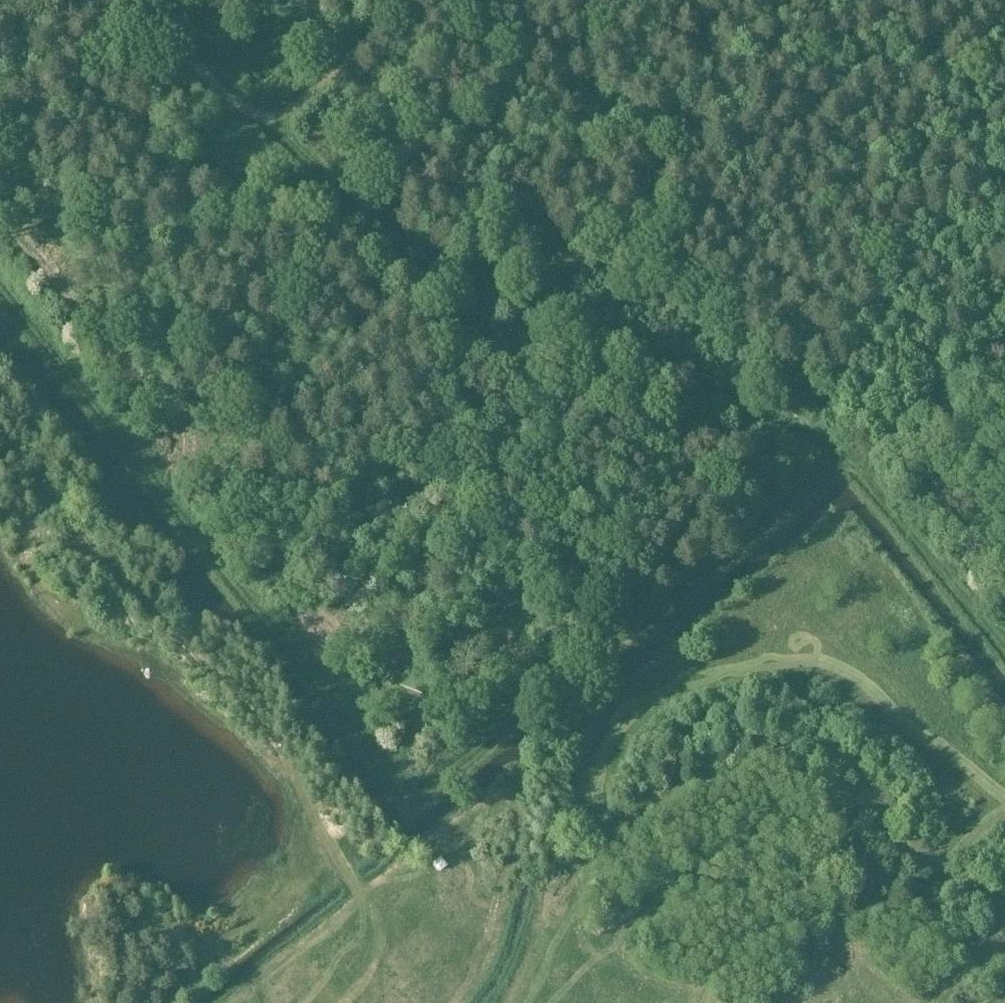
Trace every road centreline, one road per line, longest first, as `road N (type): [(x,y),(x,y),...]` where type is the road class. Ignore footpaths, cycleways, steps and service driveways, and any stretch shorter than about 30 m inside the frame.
road 1 (track): [(140,0),(207,81),(363,215),(477,287),(830,452),(862,480),(1004,662)]
road 2 (track): [(0,442),(292,769),(374,933),(369,960),(317,1002)]
road 3 (track): [(539,1002),(597,855),(675,799),(784,744),(849,759),(912,856),(1004,893)]
road 4 (track): [(597,855),(597,784),(614,739),(653,702),(737,671),(796,671),(849,686),(902,720),(1004,817)]
road 5 (track): [(847,466),(411,818)]
road 6 (track): [(695,991),(773,929),(869,916),(927,893),(986,802)]
road 7 (track): [(675,799),(686,740),(701,725),(742,712),(835,715),(927,747)]
road 8 (track): [(118,1002),(120,939),(129,924),(213,938),(256,920),(289,894)]
road 9 (track): [(164,1002),(190,975),(228,961),(268,928),(316,826)]
road 10 (track): [(411,0),(268,136)]
road 11 (track): [(728,1002),(562,953)]
road 12 (track): [(873,471),(1004,364)]

